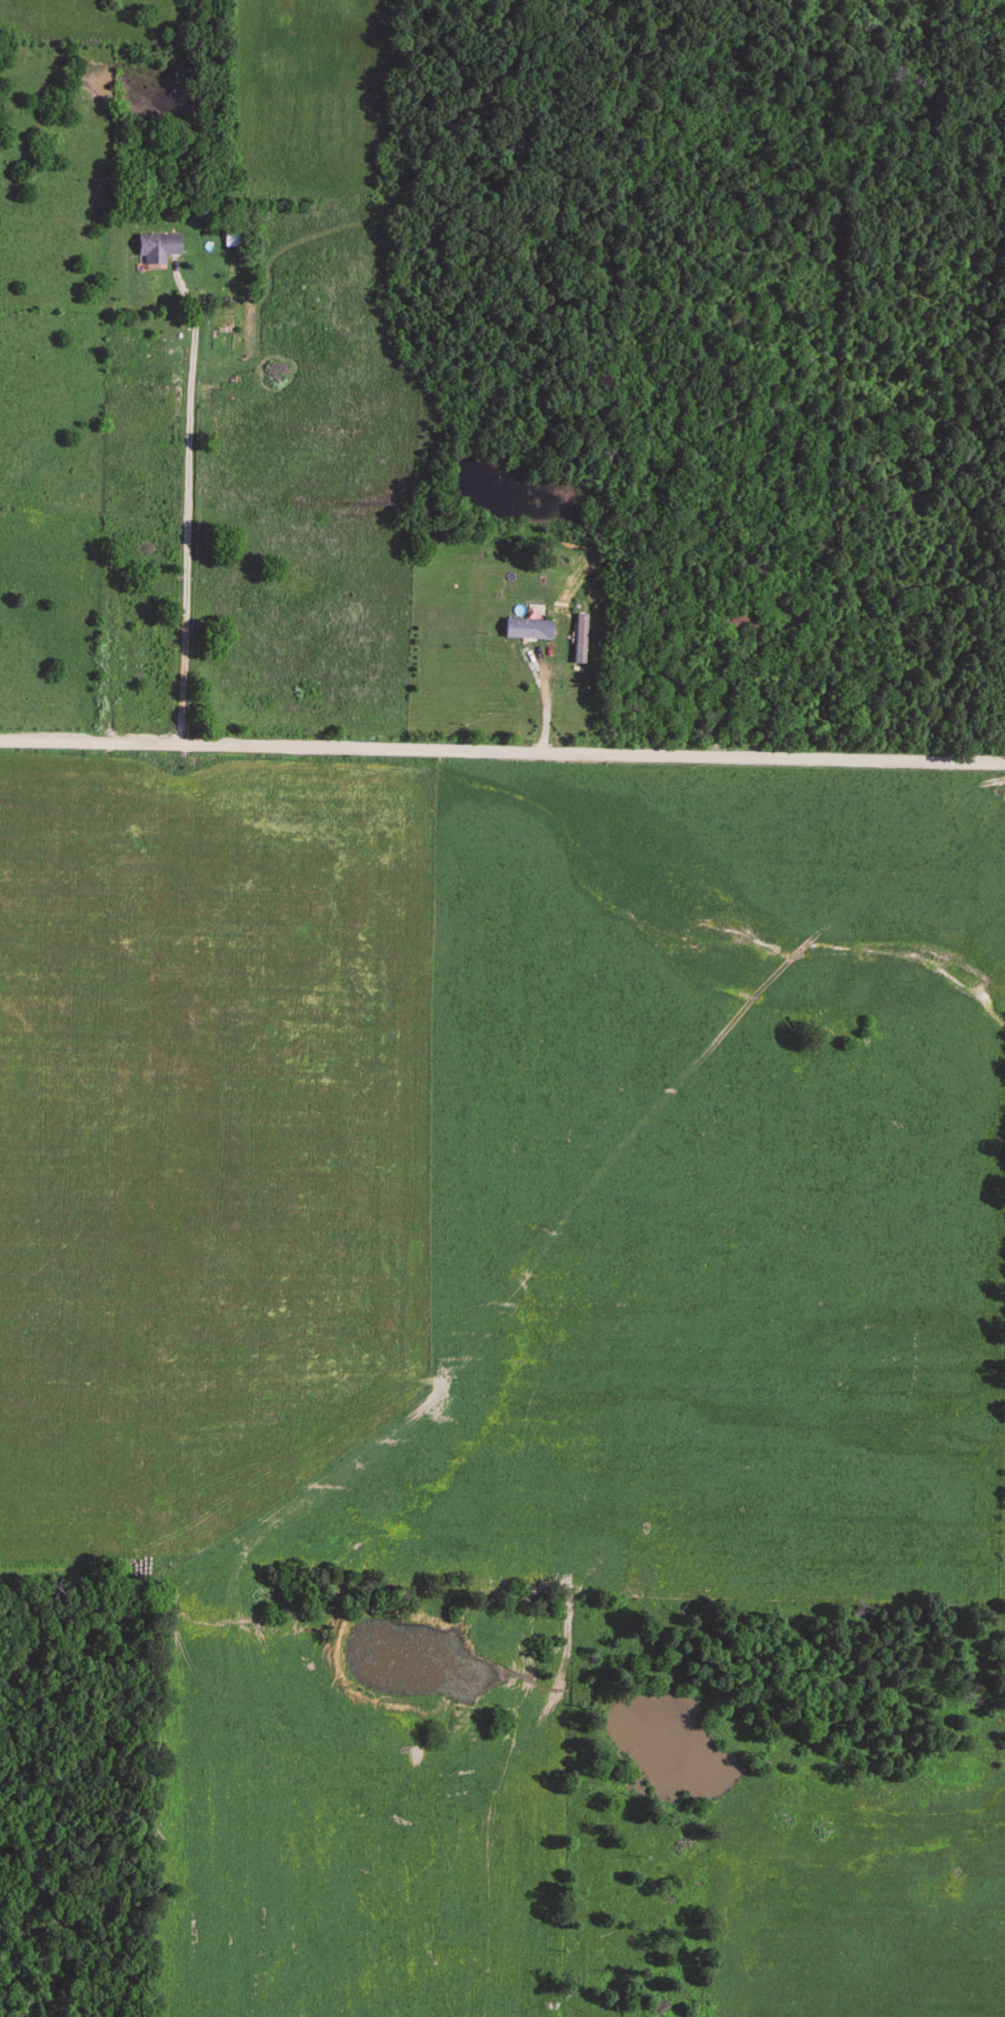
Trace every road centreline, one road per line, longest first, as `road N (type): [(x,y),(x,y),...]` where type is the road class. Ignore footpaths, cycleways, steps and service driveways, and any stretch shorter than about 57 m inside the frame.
road 1 (residential): [(0,738),(1004,763)]
road 2 (residential): [(186,743),(195,340),(184,283)]

